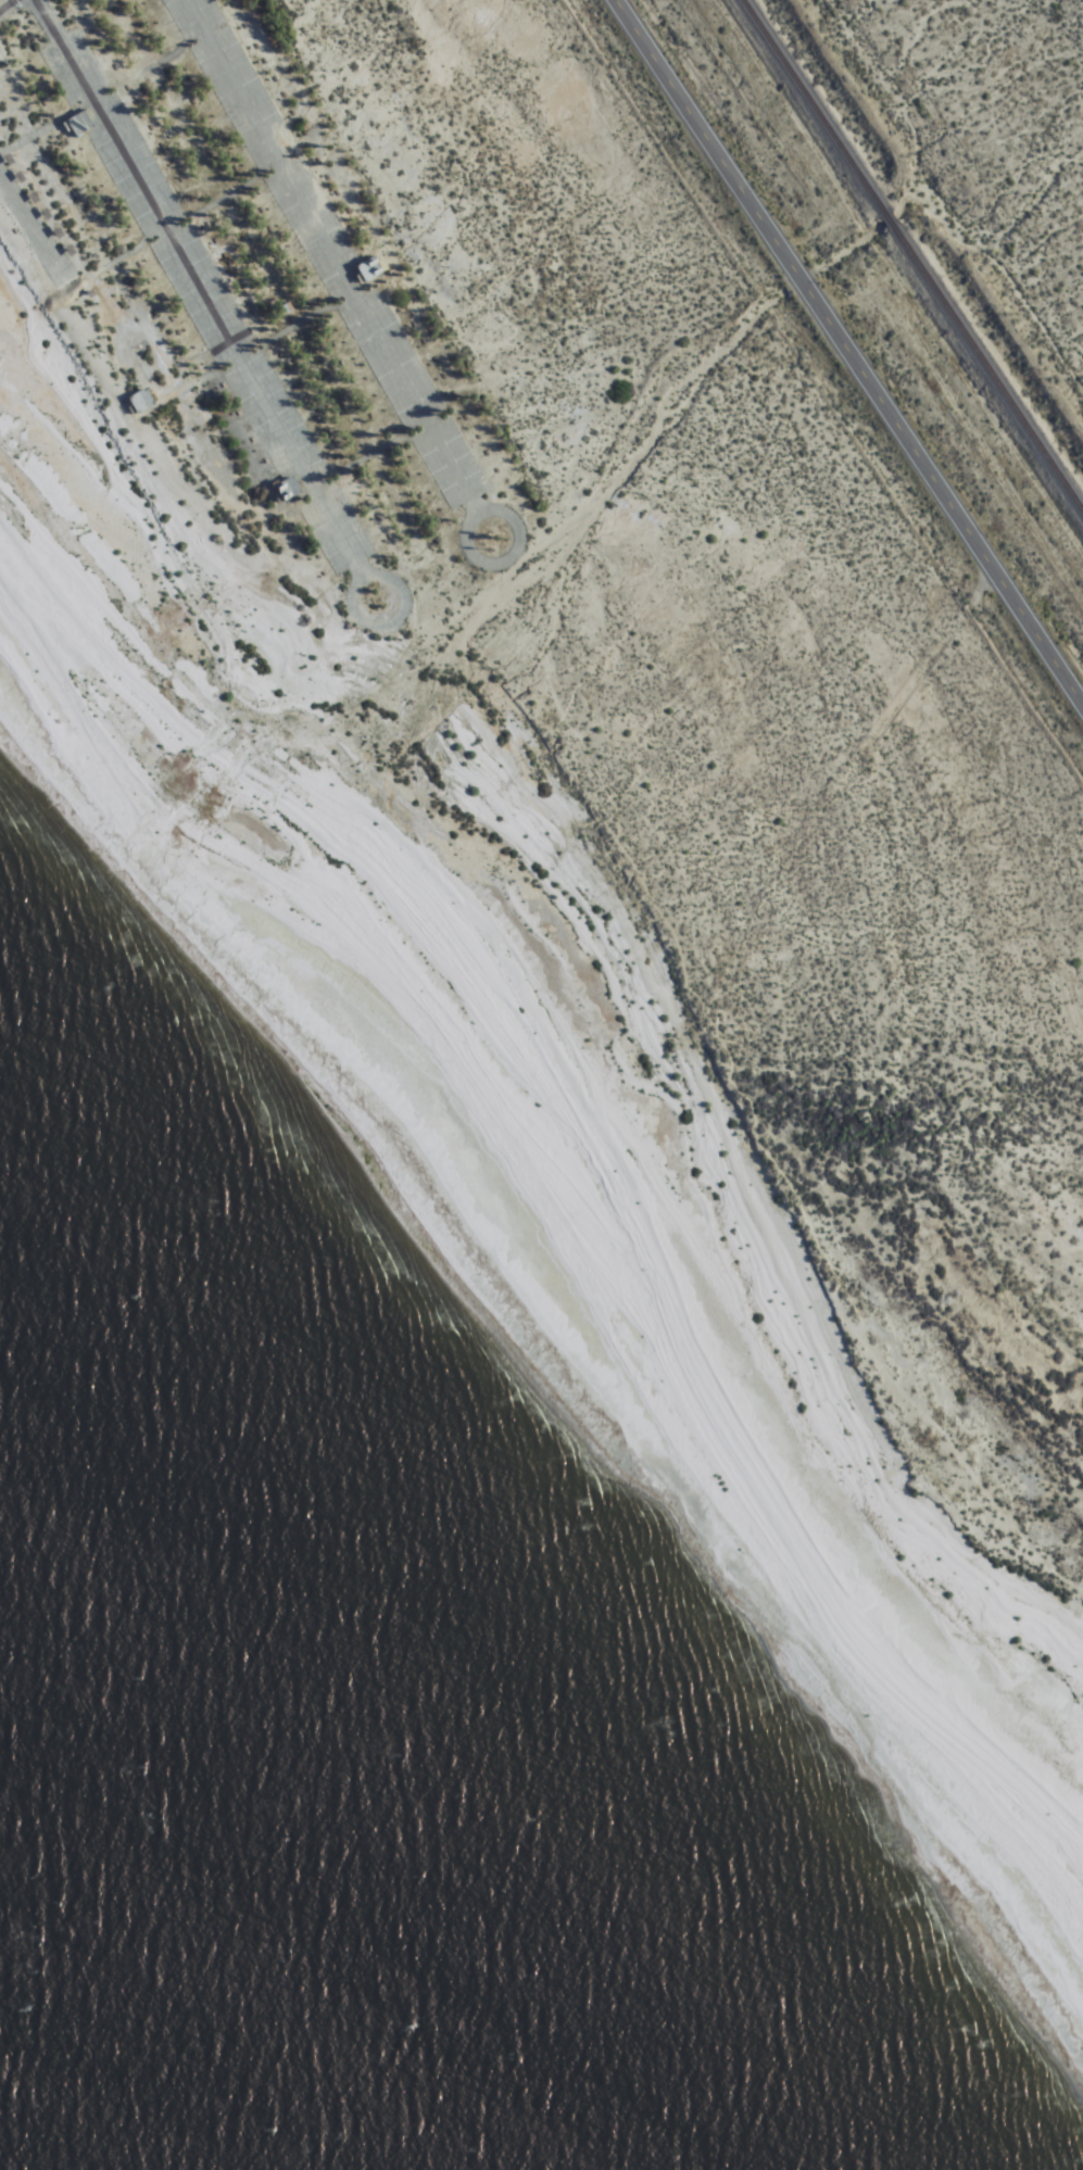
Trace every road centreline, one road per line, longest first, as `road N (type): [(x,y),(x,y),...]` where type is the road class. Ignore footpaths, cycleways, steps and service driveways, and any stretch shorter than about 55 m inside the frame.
road 1 (secondary): [(805,285),(1082,701)]
road 2 (secondary): [(614,0),(795,269)]

